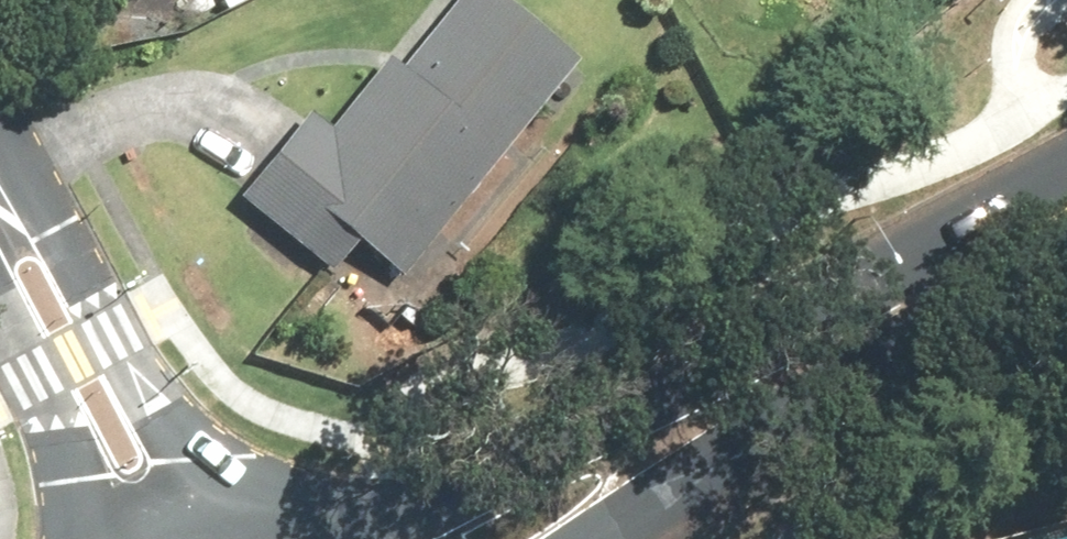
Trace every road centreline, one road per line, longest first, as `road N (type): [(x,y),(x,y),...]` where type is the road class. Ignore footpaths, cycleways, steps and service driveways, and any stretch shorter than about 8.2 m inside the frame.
road 1 (secondary): [(351,530),(830,347)]
road 2 (tertiary): [(16,256),(230,487)]
road 3 (secondary): [(830,347),(586,538)]
road 4 (tertiary): [(66,538),(16,256)]
road 5 (secondary): [(1066,214),(830,347)]
road 6 (tertiary): [(106,538),(168,498),(230,487)]
road 7 (tertiary): [(230,487),(294,498),(351,530)]

